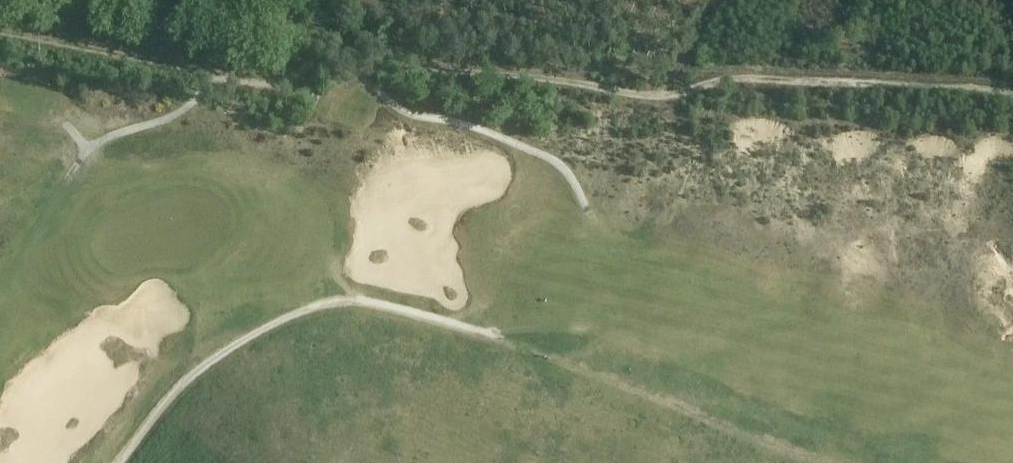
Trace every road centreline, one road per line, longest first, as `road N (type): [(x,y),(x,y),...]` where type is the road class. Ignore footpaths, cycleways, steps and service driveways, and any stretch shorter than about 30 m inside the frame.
road 1 (track): [(1012,94),(730,71),(660,99),(554,77),(454,72),(361,51),(323,51),(280,82),(240,80),(0,28)]
road 2 (track): [(113,462),(223,351),(315,302),(399,306),(647,388),(820,462)]

